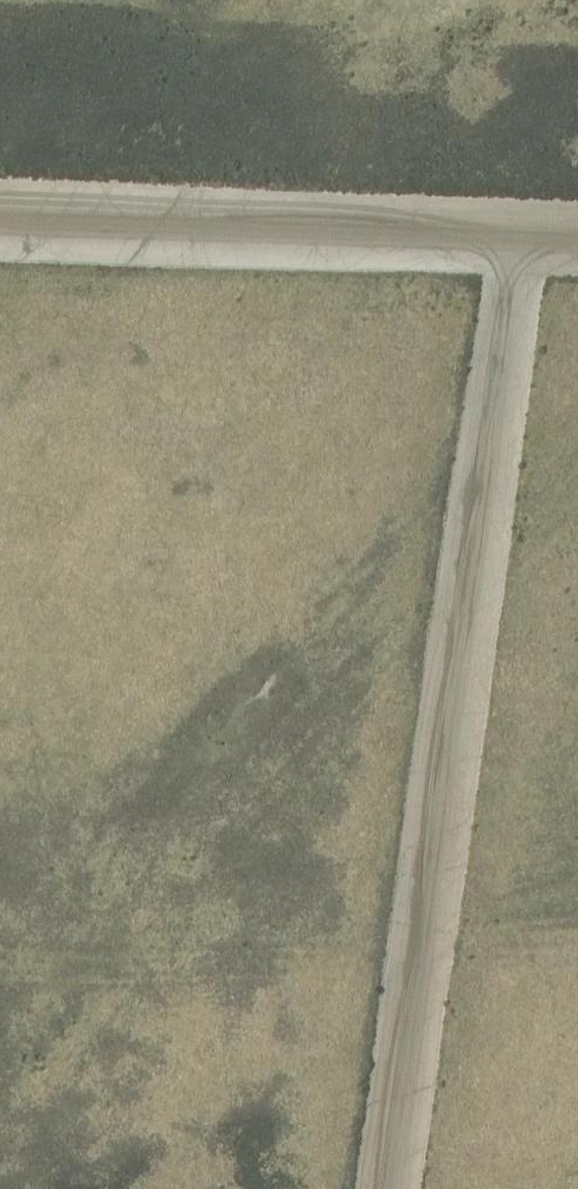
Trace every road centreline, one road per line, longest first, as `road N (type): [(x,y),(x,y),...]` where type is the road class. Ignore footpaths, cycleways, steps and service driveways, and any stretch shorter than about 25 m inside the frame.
road 1 (track): [(514,241),(388,1188)]
road 2 (track): [(0,224),(577,243)]

